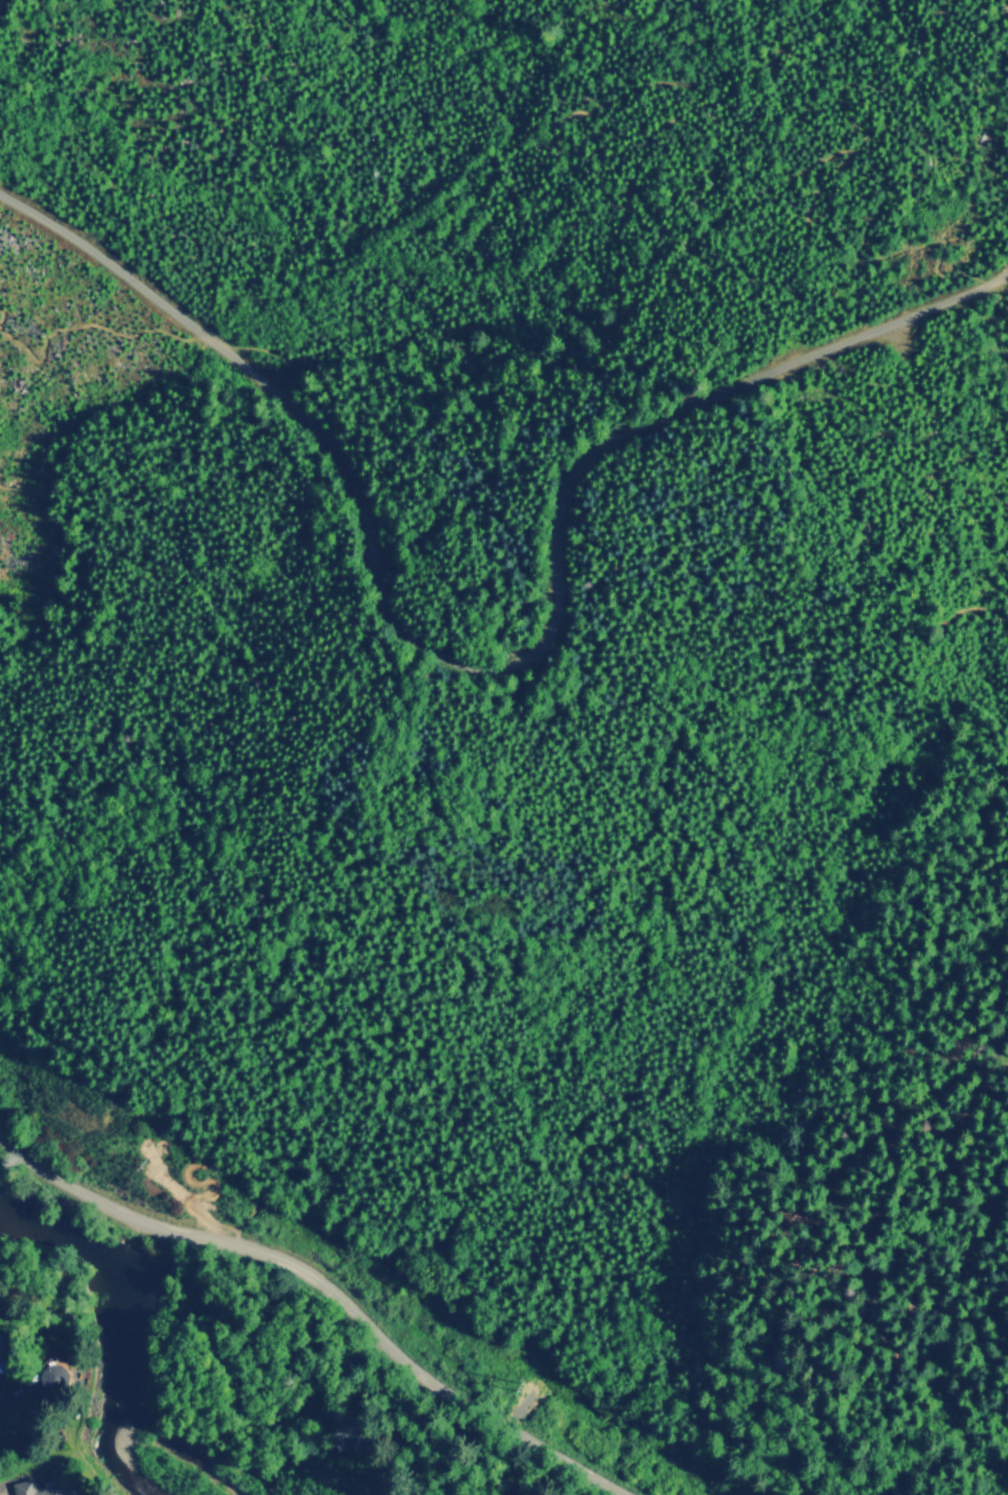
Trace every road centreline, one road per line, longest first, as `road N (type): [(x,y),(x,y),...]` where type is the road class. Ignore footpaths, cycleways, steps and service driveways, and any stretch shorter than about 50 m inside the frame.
road 1 (track): [(1007,270),(606,447),(578,481),(565,533),(565,619),(543,659),(506,675),(457,677),(418,653),(390,609),(346,469),(311,422),(223,349),(0,194)]
road 2 (residential): [(0,1136),(122,1217),(228,1239),(309,1275),(424,1375),(638,1494)]

